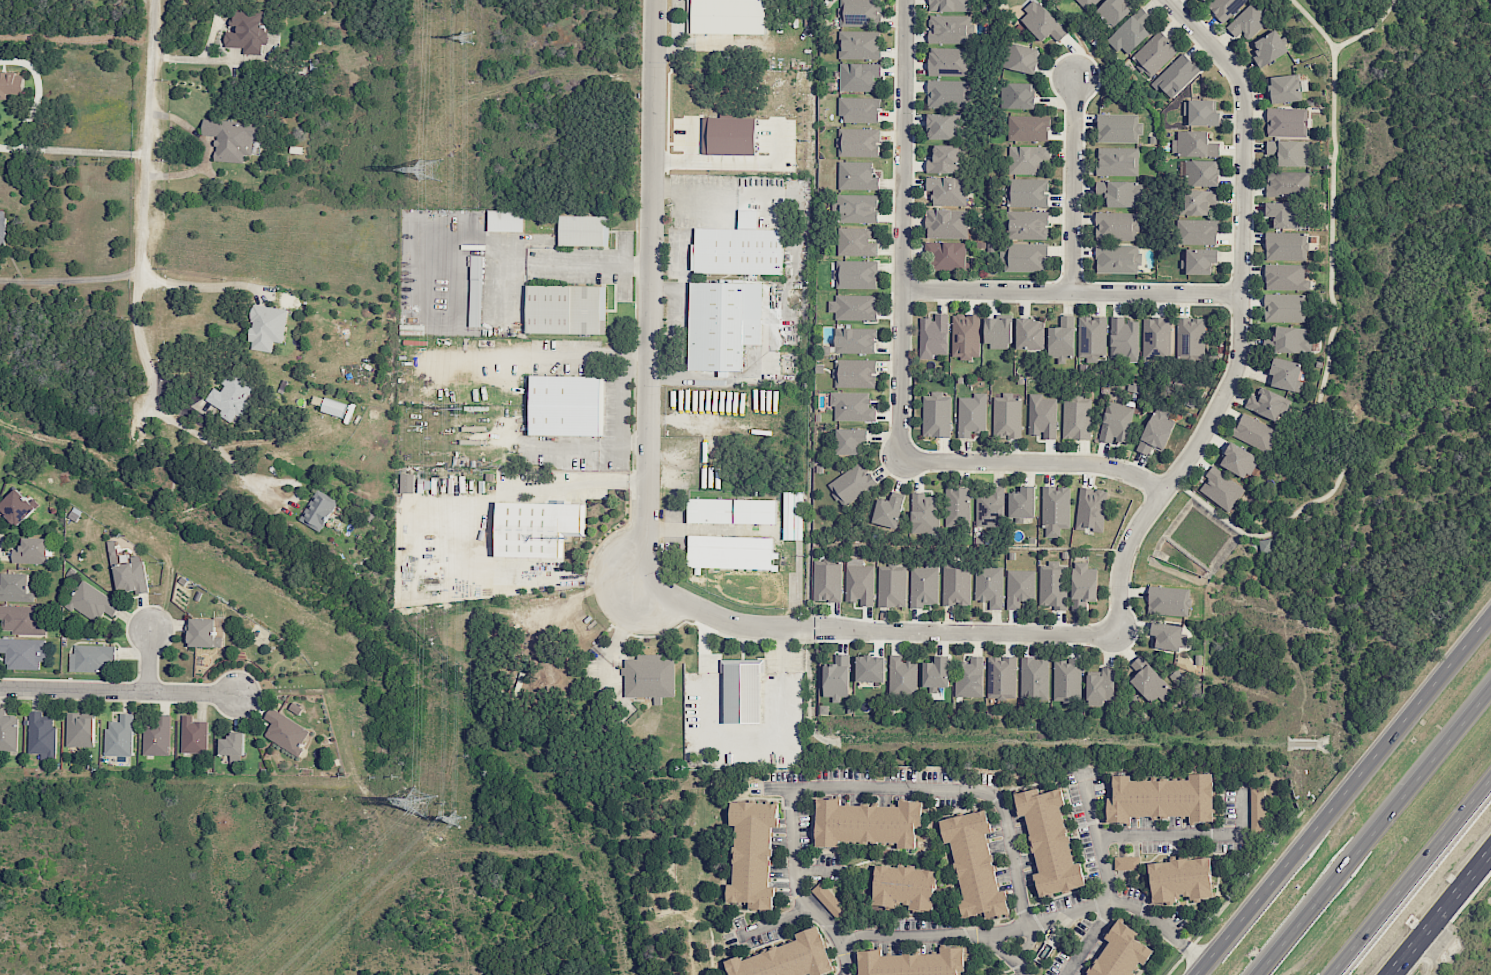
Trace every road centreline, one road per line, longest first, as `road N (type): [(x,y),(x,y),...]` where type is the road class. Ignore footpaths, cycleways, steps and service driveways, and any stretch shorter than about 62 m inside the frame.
road 1 (residential): [(1117,635),(1129,540),(1208,430),(1239,354),(1246,88),(1163,0)]
road 2 (residential): [(652,0),(639,585)]
road 3 (residential): [(639,585),(750,626),(1117,635)]
road 4 (secondary): [(1490,611),(1193,974)]
road 5 (residential): [(905,0),(904,460)]
road 6 (residential): [(150,409),(152,382),(136,323),(154,0)]
road 7 (motorway): [(1490,689),(1257,974)]
road 8 (residential): [(1238,295),(899,293)]
road 9 (residential): [(1163,490),(1093,463),(904,460)]
road 10 (motorway): [(1329,974),(1490,777)]
road 11 (residential): [(0,689),(242,695)]
road 12 (residential): [(1074,78),(1071,294)]
road 13 (secondary): [(1392,974),(1490,854)]

